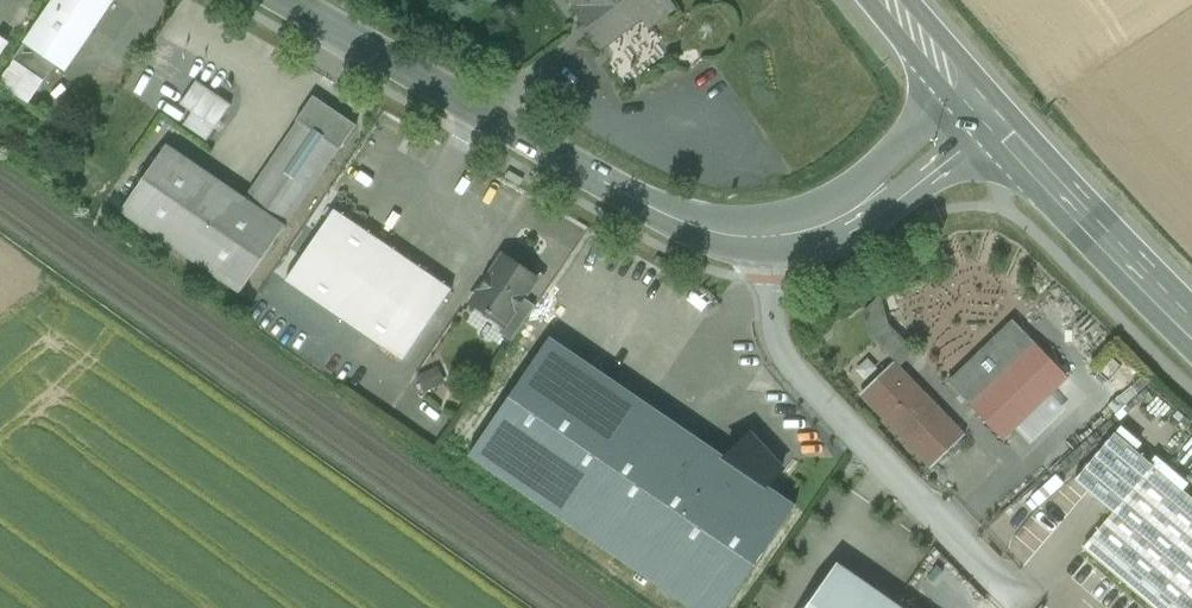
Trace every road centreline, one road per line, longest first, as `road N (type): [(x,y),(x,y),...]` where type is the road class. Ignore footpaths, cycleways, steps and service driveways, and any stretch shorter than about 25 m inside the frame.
road 1 (residential): [(283,0),(636,200),(678,220),(773,235)]
road 2 (residential): [(1010,594),(783,352),(773,235)]
road 3 (primary): [(978,106),(1191,331)]
road 4 (residential): [(773,235),(850,212),(978,106)]
road 5 (primary): [(889,0),(978,106)]

